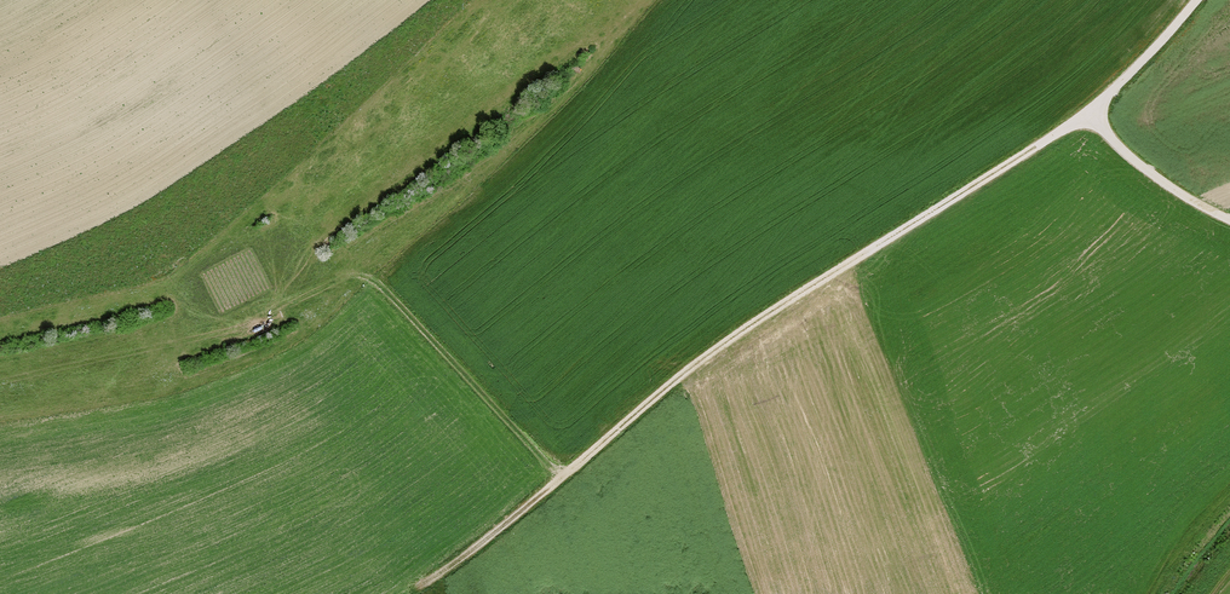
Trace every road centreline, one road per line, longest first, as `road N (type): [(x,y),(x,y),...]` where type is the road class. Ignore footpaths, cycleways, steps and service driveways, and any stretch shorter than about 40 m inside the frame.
road 1 (track): [(1197,0),(1088,111),(711,353),(500,529),(405,593)]
road 2 (track): [(370,280),(560,478)]
road 3 (track): [(1229,220),(1145,169),(1088,111)]

